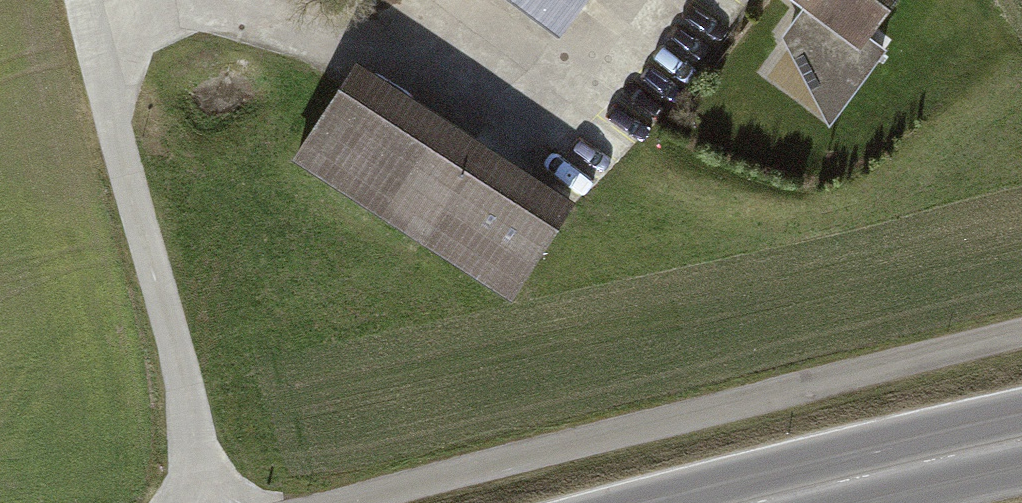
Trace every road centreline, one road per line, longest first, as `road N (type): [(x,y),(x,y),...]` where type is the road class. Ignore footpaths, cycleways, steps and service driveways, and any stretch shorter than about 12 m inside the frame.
road 1 (track): [(1021,341),(366,502)]
road 2 (track): [(213,502),(82,0)]
road 3 (primary): [(770,502),(1021,444)]

